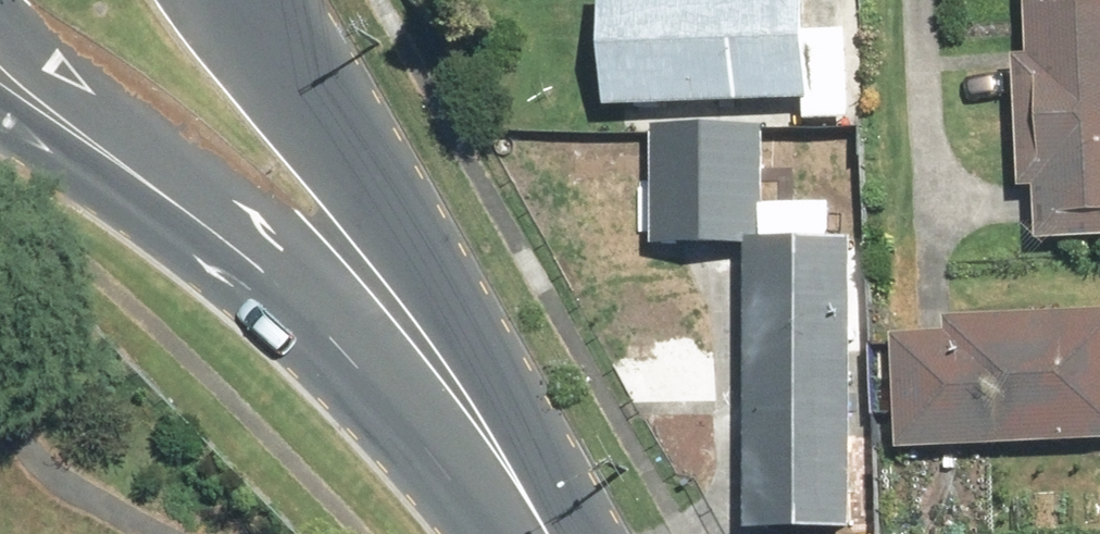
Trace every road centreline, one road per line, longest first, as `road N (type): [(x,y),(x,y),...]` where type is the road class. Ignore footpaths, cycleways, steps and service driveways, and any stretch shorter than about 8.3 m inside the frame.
road 1 (secondary): [(247,0),(432,275),(549,533)]
road 2 (secondary): [(544,533),(279,277),(99,150)]
road 3 (secondary): [(99,150),(0,21)]

